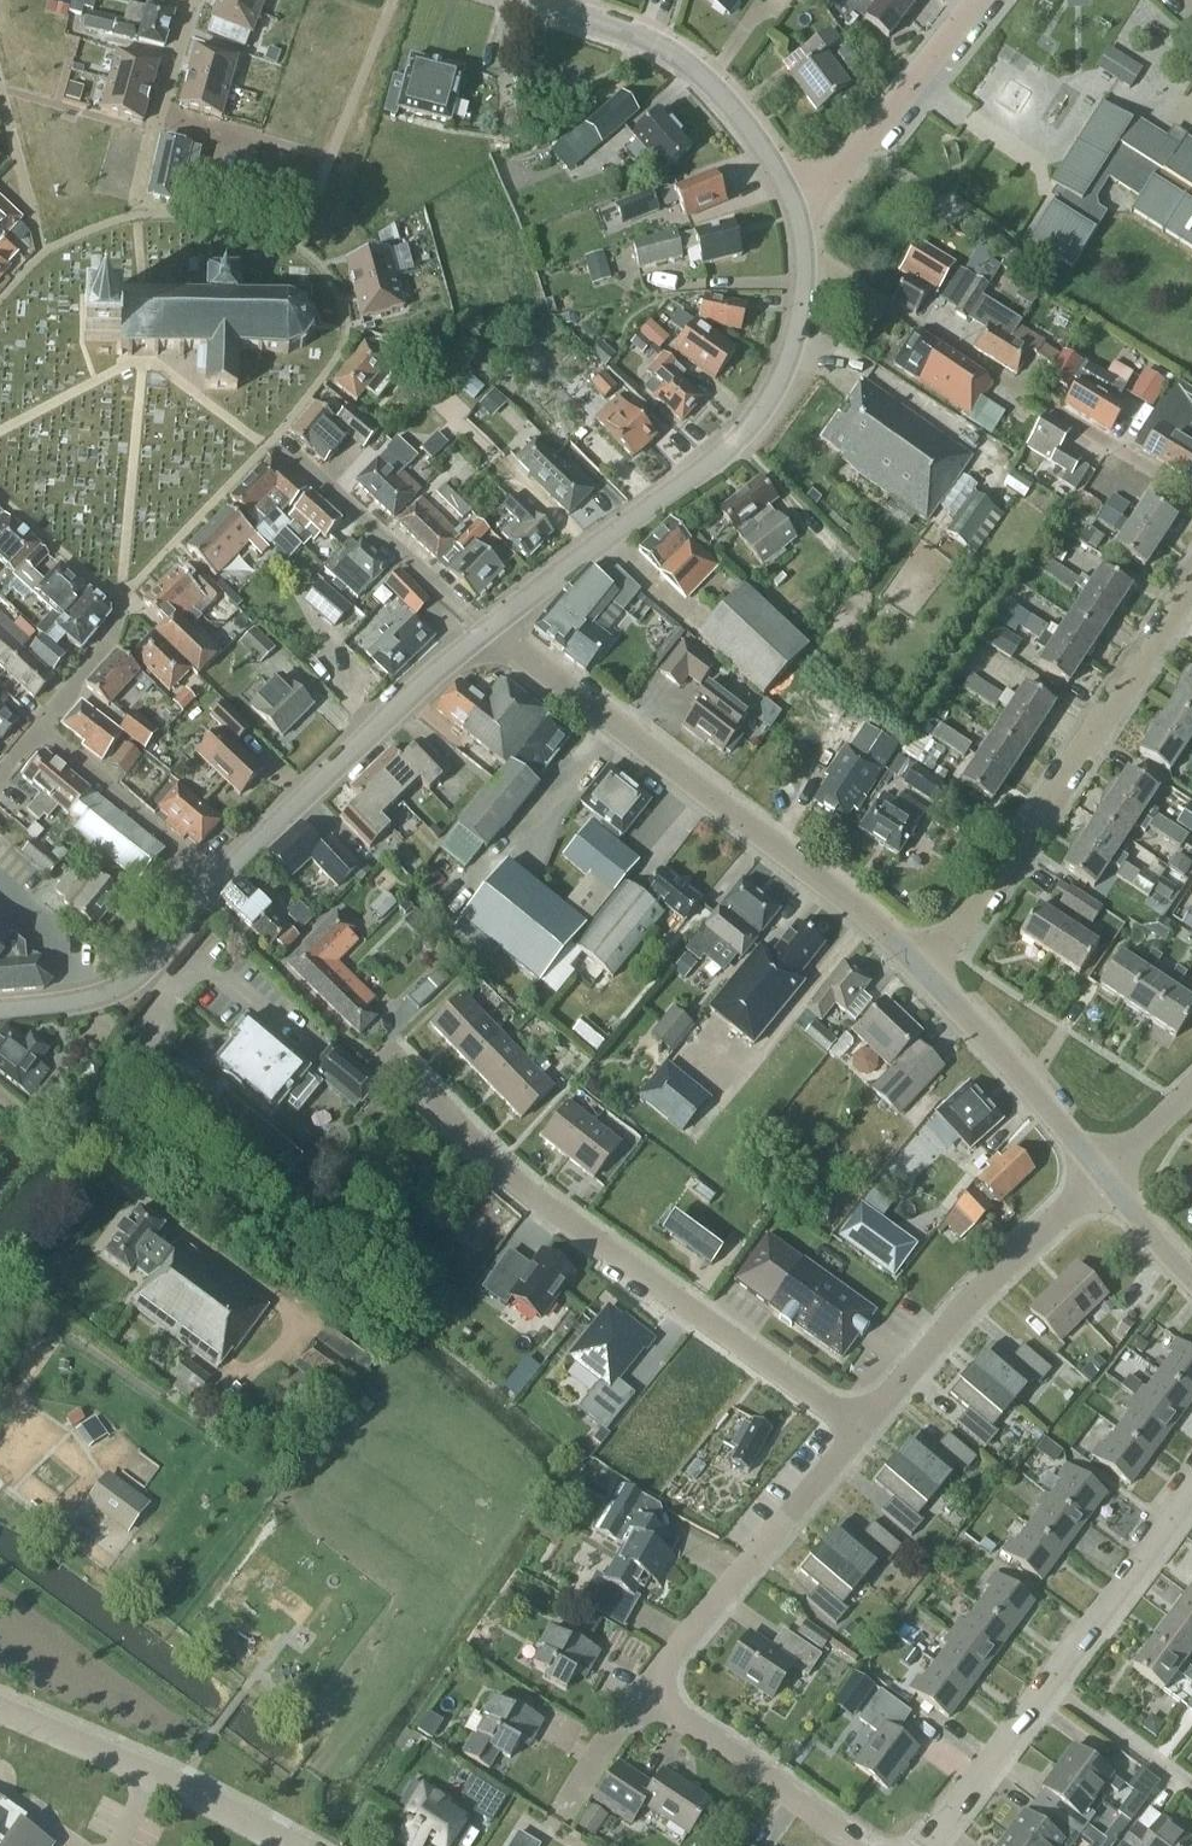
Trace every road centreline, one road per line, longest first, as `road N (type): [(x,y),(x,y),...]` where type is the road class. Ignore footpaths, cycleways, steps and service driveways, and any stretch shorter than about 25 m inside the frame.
road 1 (residential): [(861,1426),(509,1180),(389,1049)]
road 2 (tertiary): [(925,971),(833,890),(485,631)]
road 3 (tertiary): [(485,631),(743,433),(785,365),(804,270)]
road 4 (residential): [(925,971),(1191,584)]
road 5 (residential): [(924,1845),(1191,1488)]
road 6 (tertiary): [(217,882),(485,631)]
road 7 (residential): [(861,1426),(979,1291),(1102,1175)]
road 8 (residential): [(641,1692),(861,1426)]
road 9 (tertiary): [(791,200),(733,108),(689,65),(621,28),(534,0)]
road 10 (unclassified): [(291,1845),(152,1772),(0,1709)]
road 11 (residential): [(485,631),(273,443)]
road 12 (unclassified): [(791,200),(840,174),(977,0)]
road 13 (tertiary): [(1102,1175),(925,971)]
road 14 (tertiary): [(0,1010),(86,1000),(120,987),(217,882)]
road 15 (residential): [(856,1845),(641,1692)]
road 16 (residential): [(217,882),(37,729)]
road 17 (residential): [(996,373),(827,274),(804,270)]
road 18 (residential): [(1191,495),(1061,410)]
road 19 (tertiary): [(1191,1280),(1102,1175)]
road 20 (residential): [(563,1805),(641,1692)]
road 21 (residential): [(37,729),(118,625)]
road 22 (residential): [(1102,1175),(1191,1089)]
road 23 (residential): [(156,116),(192,0)]

